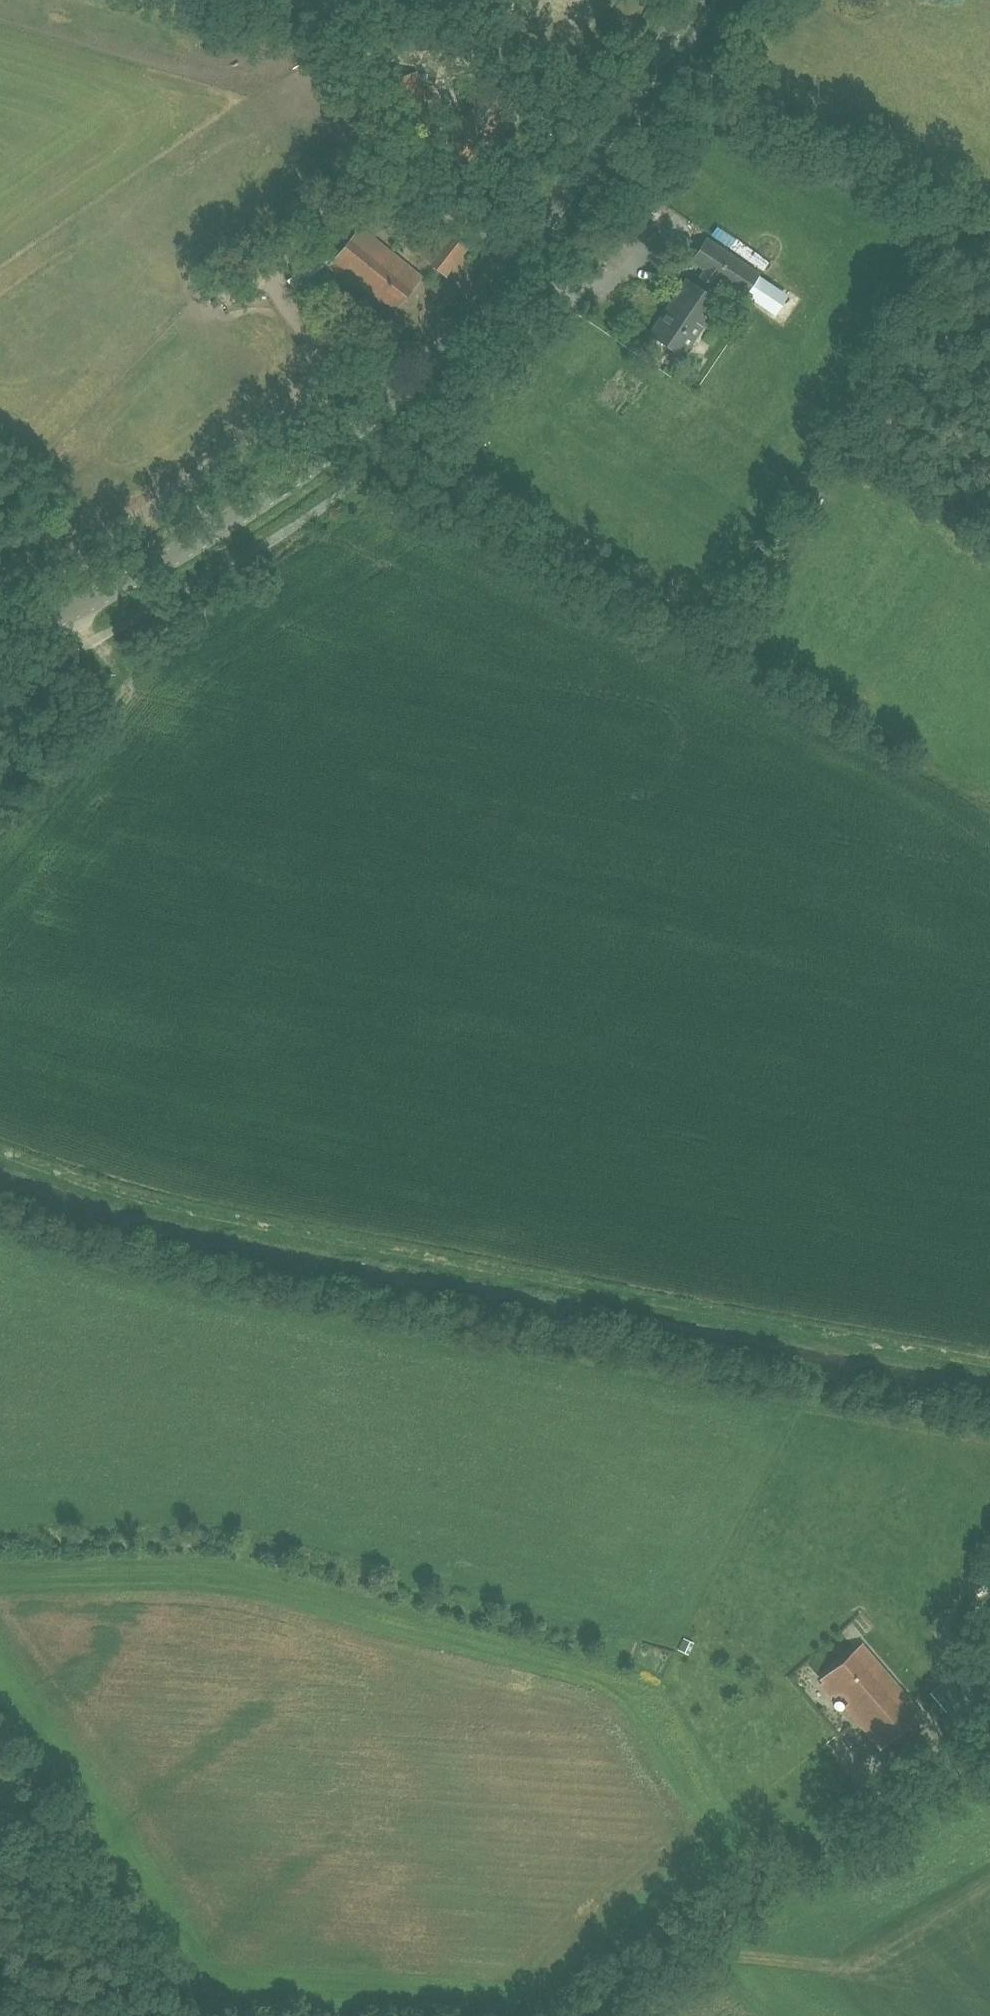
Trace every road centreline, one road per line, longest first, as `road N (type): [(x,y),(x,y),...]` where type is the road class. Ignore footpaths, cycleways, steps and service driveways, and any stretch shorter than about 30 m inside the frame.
road 1 (tertiary): [(0,654),(146,579),(249,514),(385,410),(460,336),(529,251),(692,0)]

